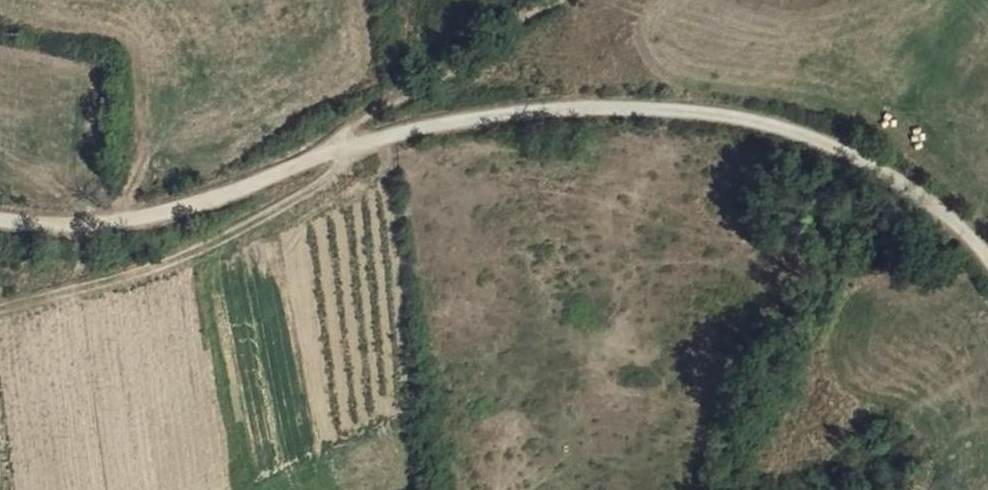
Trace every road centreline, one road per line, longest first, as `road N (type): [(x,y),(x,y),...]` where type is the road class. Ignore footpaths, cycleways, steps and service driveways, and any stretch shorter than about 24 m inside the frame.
road 1 (track): [(0,217),(112,222),(205,202),(433,126),(680,110),(878,161),(987,261)]
road 2 (track): [(569,0),(528,17),(442,89),(397,100),(343,152),(322,192),(274,224),(0,319)]

